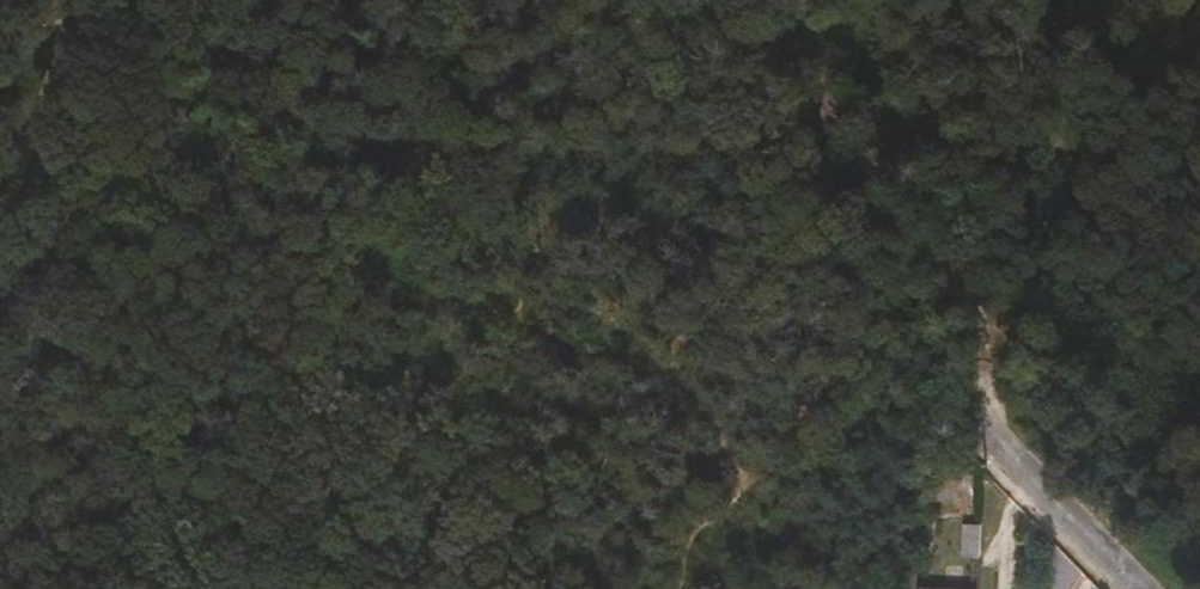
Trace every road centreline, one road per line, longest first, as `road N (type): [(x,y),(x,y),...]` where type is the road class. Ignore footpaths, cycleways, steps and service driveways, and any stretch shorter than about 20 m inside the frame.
road 1 (track): [(1025,475),(970,302),(910,192),(868,128),(750,0)]
road 2 (residential): [(1135,588),(1025,475)]

